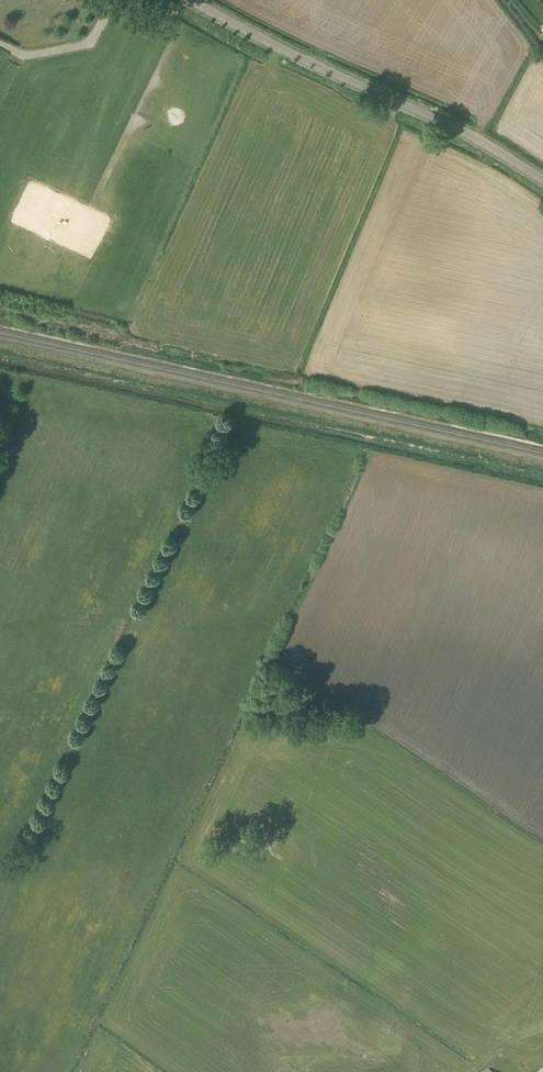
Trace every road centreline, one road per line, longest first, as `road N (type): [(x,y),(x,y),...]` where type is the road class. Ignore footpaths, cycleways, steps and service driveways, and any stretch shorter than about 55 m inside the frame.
road 1 (unclassified): [(542,178),(443,119),(194,0)]

